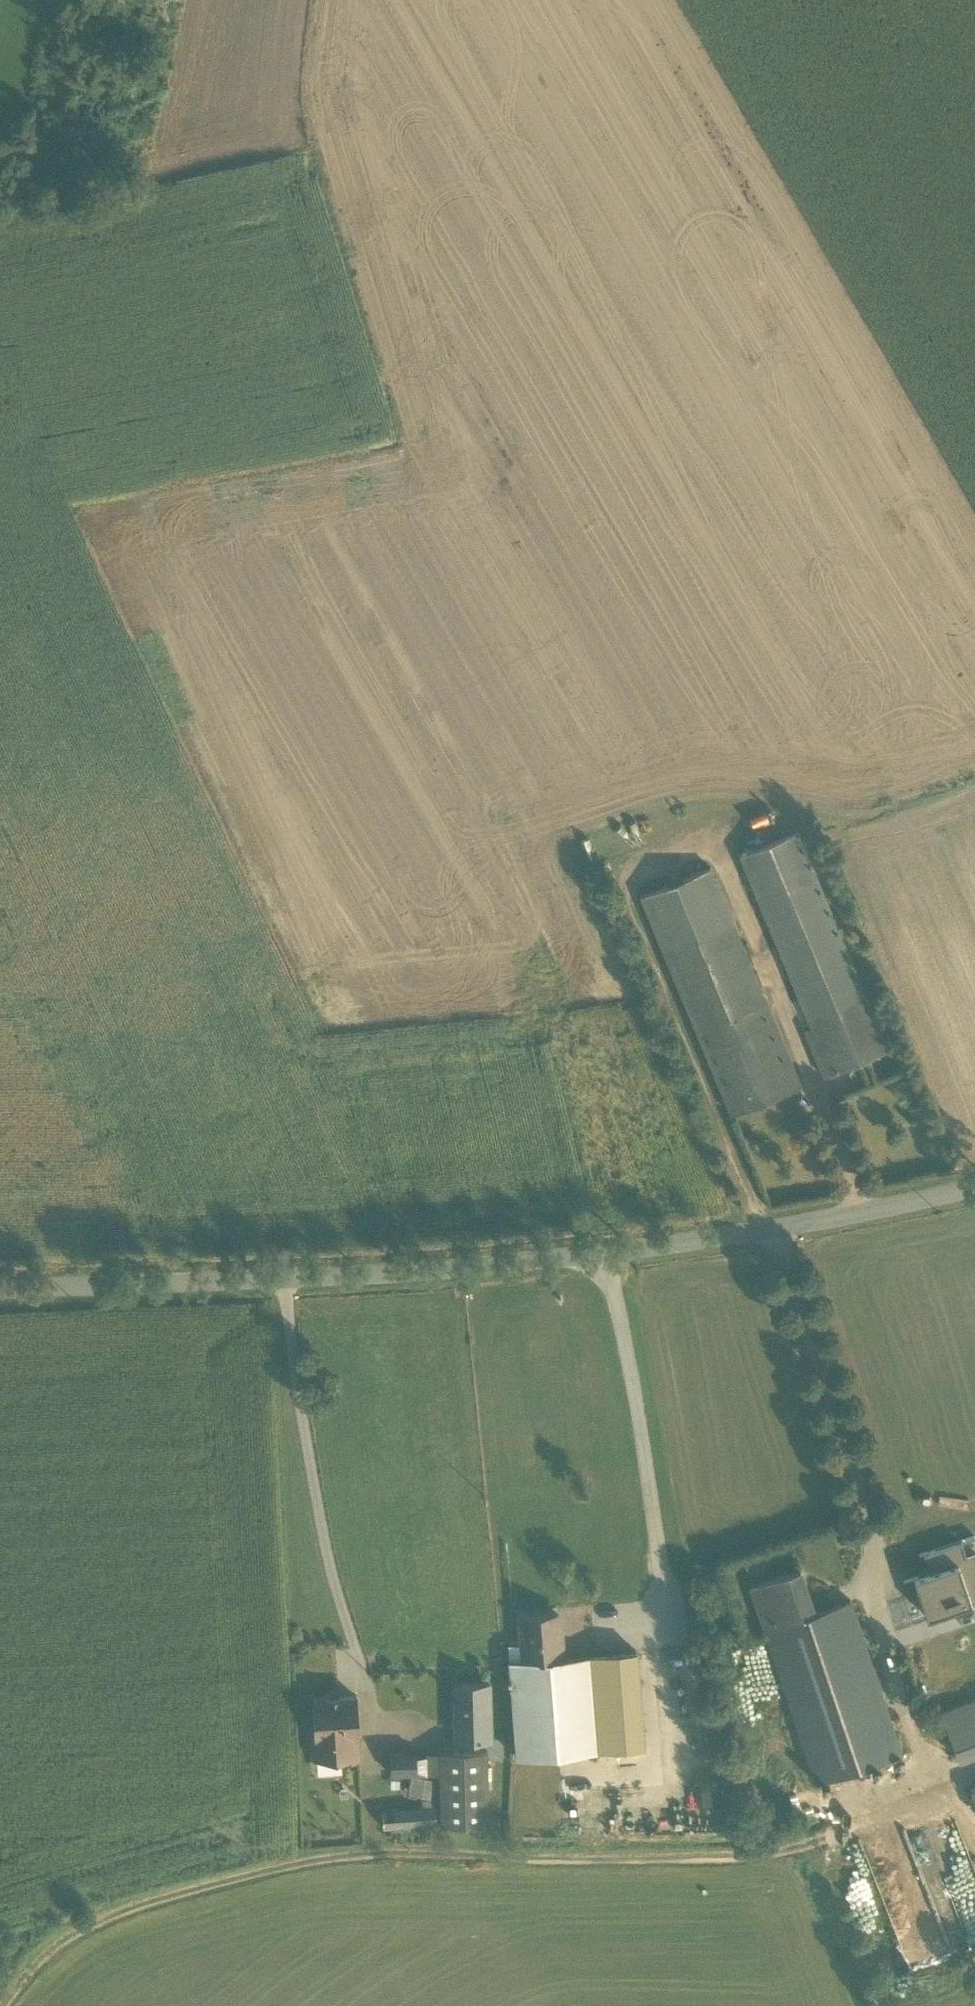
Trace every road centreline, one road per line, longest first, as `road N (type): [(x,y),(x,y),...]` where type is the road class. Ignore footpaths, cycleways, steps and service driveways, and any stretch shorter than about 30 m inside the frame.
road 1 (track): [(771,1225),(873,1518),(877,1606),(932,1774),(928,1804),(814,1846),(737,1858),(363,1853),(270,1870),(87,1929),(38,1962),(9,2005)]
road 2 (unclassified): [(974,1182),(609,1253),(0,1284)]

